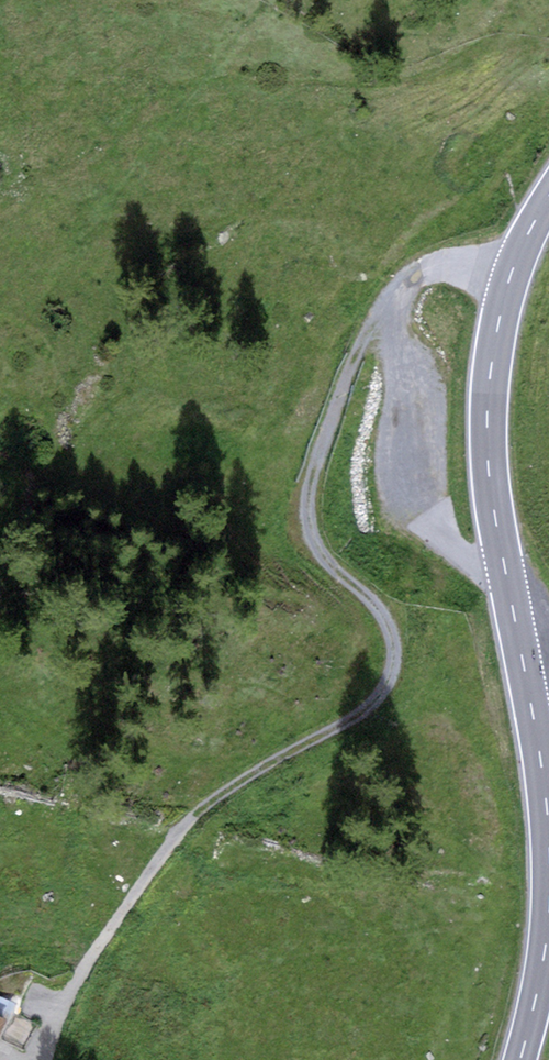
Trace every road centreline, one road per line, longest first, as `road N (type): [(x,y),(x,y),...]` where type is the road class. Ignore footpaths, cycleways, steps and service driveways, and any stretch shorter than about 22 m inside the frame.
road 1 (track): [(36,1059),(105,935),(192,815),(377,700),(390,681),(389,625),(324,557),(309,508),(311,484),(377,323)]
road 2 (primary): [(548,196),(508,287),(488,433),(548,823)]
road 3 (track): [(377,323),(399,340),(409,366),(412,465),(424,514),(447,545),(505,567)]
road 4 (track): [(377,323),(417,269),(467,262),(512,274)]
road 5 (primary): [(548,914),(521,1059)]

